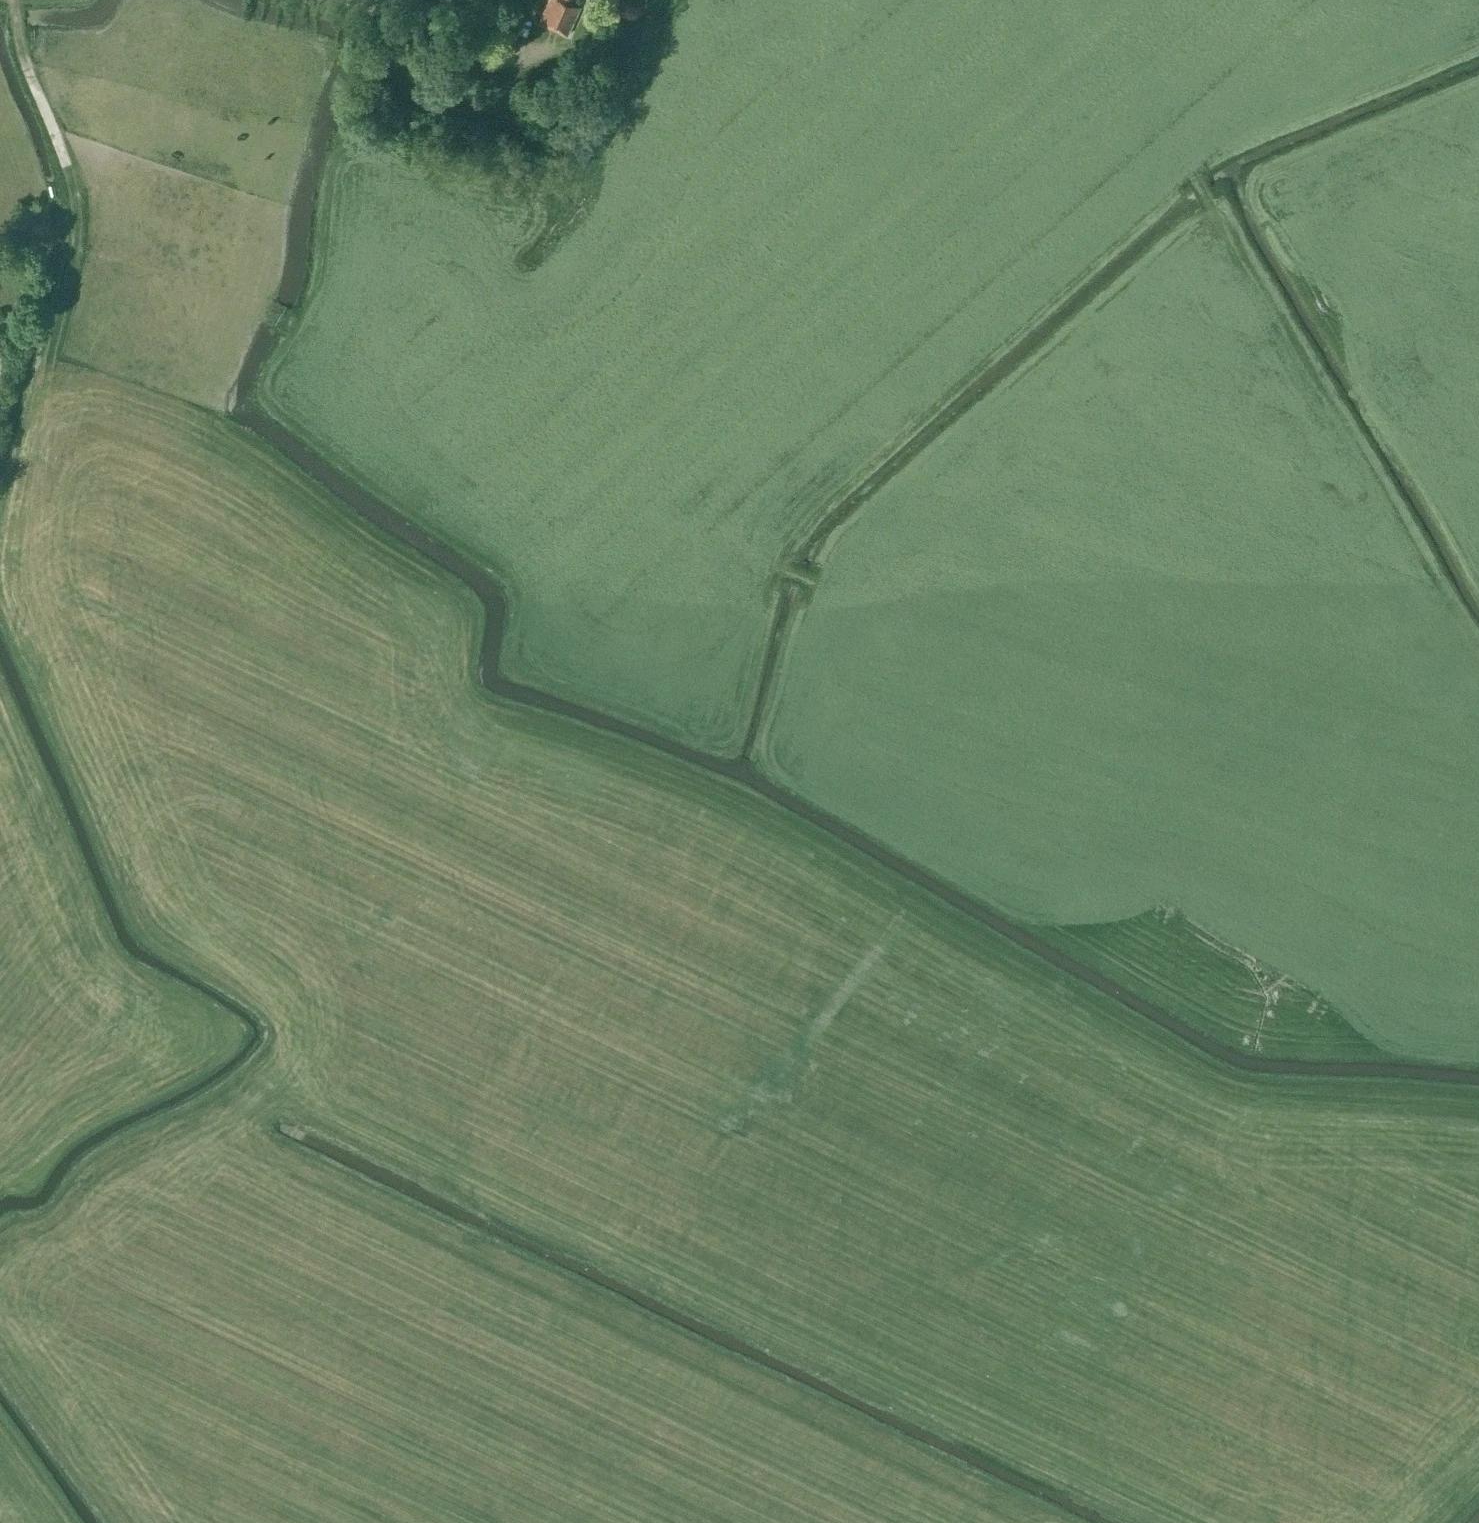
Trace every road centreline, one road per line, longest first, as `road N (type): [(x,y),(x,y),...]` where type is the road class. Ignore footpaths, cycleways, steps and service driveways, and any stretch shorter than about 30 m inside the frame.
road 1 (track): [(530,41),(479,44),(329,0)]

